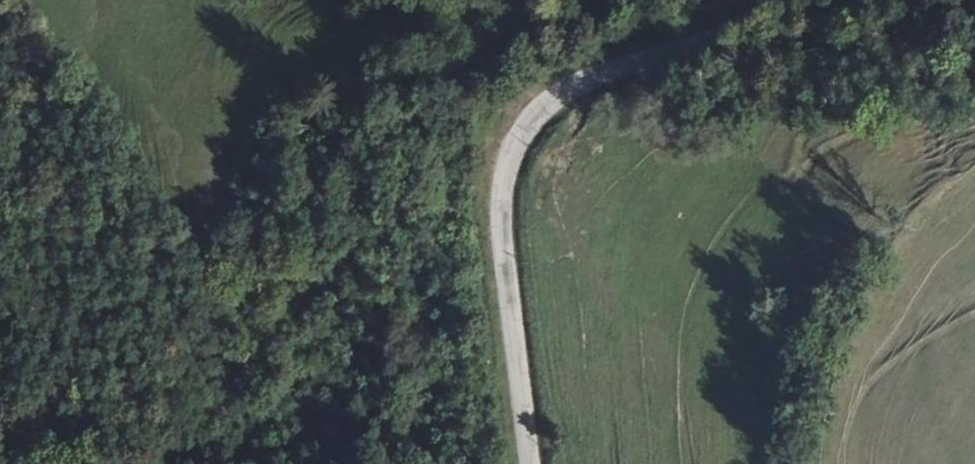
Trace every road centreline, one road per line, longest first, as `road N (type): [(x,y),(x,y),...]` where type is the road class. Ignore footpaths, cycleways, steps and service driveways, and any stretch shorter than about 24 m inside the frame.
road 1 (track): [(0,4),(186,279),(216,298),(239,299),(255,285),(247,227),(265,171),(323,113),(366,101)]
road 2 (tertiary): [(531,463),(505,196),(528,125),(590,75),(671,53),(774,0)]
road 3 (track): [(366,101),(504,66),(689,0)]

